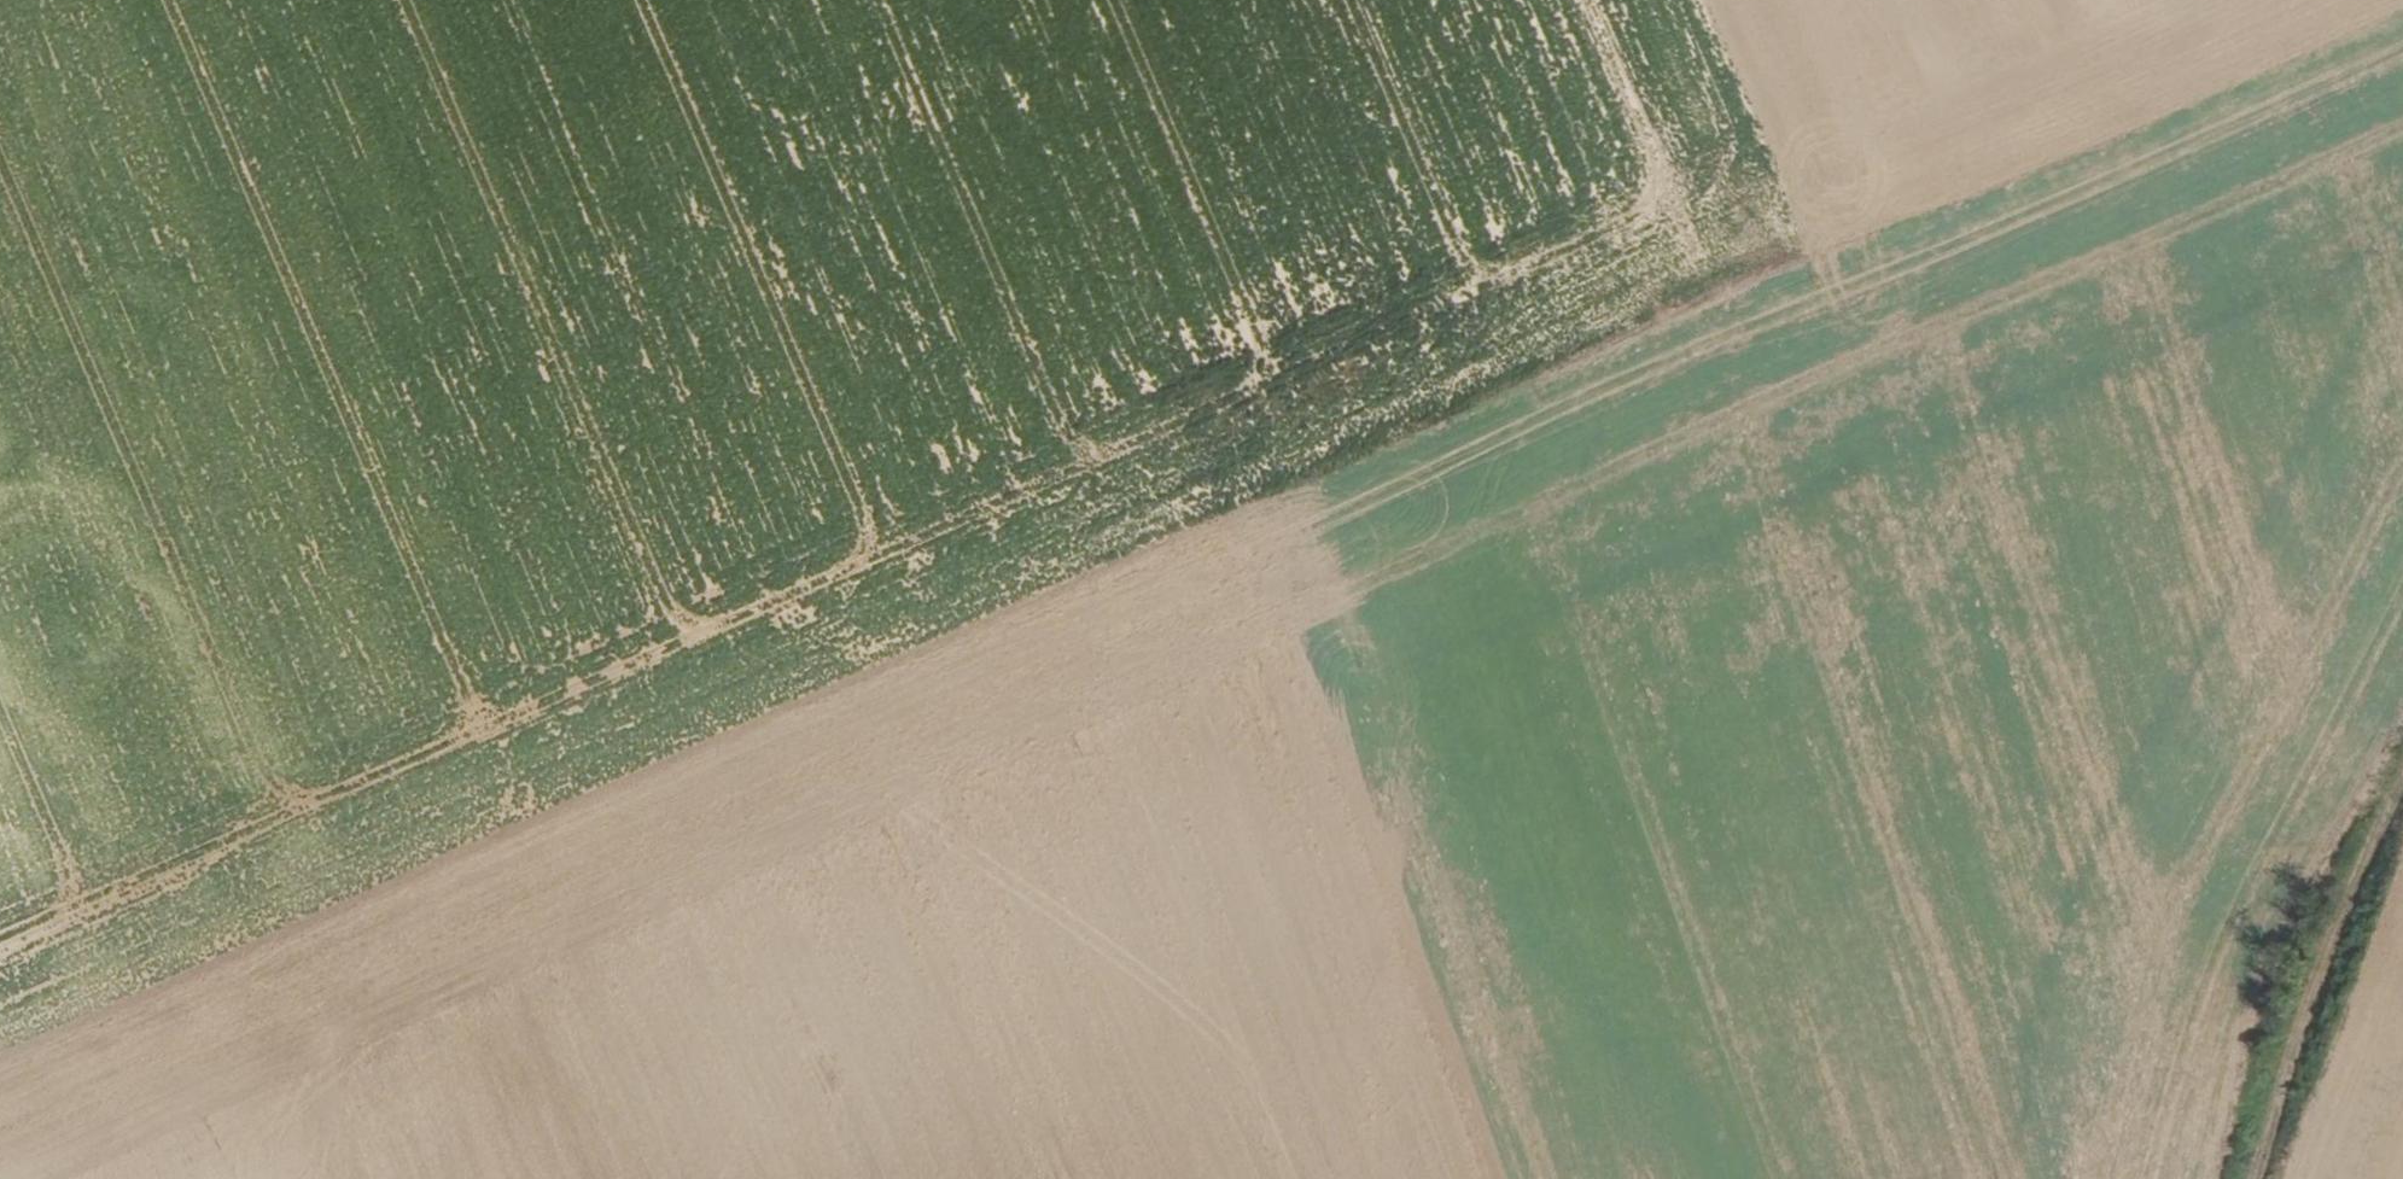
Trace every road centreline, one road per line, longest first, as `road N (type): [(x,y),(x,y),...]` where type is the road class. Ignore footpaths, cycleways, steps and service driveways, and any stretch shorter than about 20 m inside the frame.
road 1 (track): [(2273,1178),(2374,878),(2402,817)]

